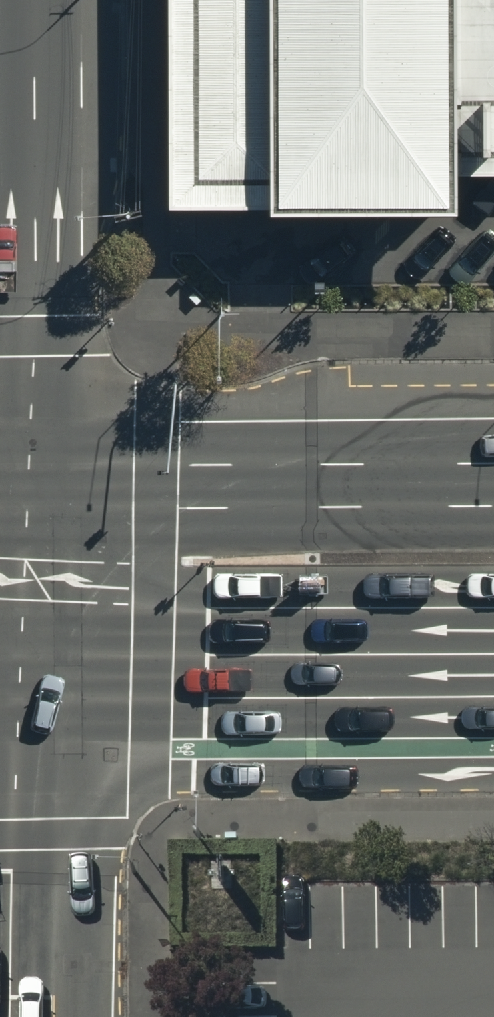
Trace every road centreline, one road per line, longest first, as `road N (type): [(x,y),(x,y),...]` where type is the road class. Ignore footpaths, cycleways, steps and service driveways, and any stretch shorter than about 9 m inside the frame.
road 1 (secondary): [(37,486),(32,0)]
road 2 (primary): [(37,486),(493,482)]
road 3 (primary): [(493,678),(42,682)]
road 4 (tertiary): [(43,1016),(42,682)]
road 5 (secondary): [(42,682),(37,486)]

